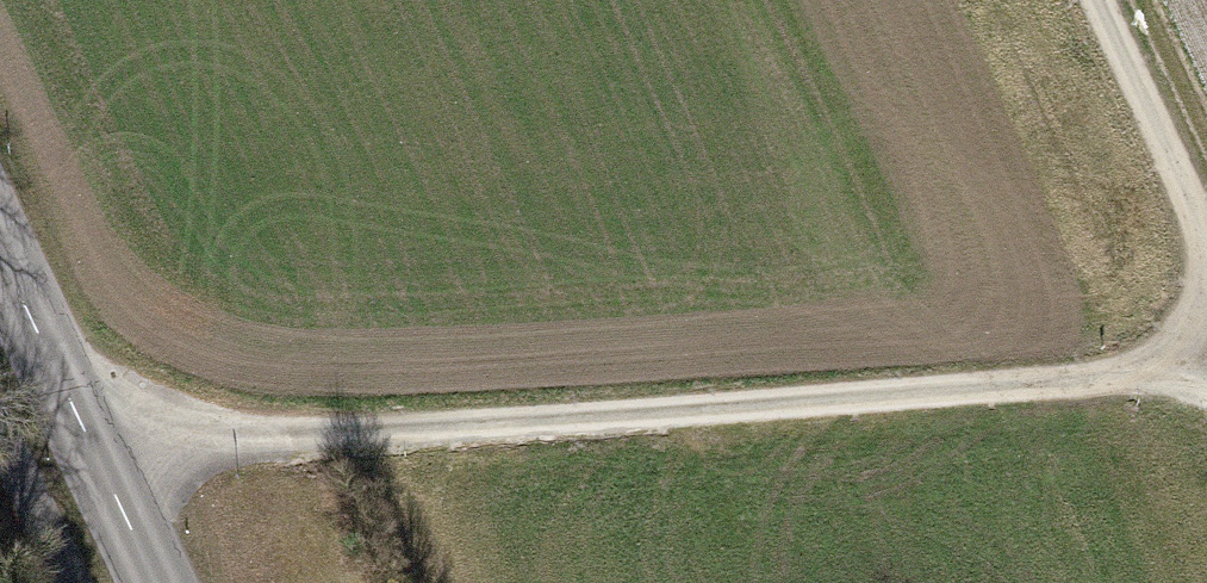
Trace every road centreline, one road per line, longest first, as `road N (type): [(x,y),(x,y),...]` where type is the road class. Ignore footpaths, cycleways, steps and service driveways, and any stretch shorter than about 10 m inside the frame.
road 1 (track): [(105,473),(189,442),(1157,373),(1206,358)]
road 2 (tertiary): [(157,582),(0,255)]
road 3 (track): [(1206,247),(1091,0)]

